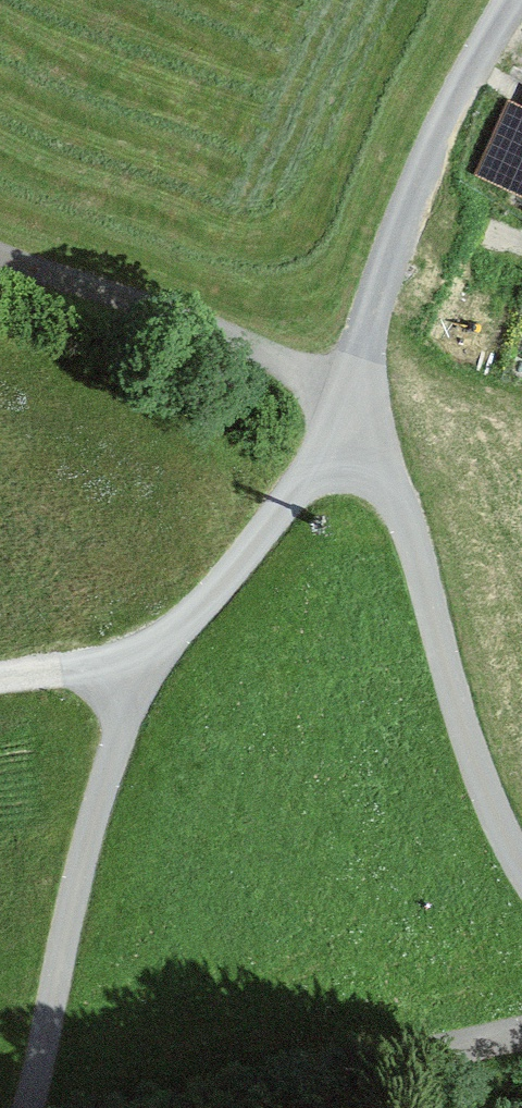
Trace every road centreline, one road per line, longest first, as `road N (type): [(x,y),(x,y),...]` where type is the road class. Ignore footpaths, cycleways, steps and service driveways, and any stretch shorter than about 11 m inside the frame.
road 1 (unclassified): [(337,392),(294,493),(135,646),(33,1015),(0,1098)]
road 2 (unclassified): [(521,855),(471,781),(395,508),(337,392)]
road 3 (unclassified): [(520,0),(337,392)]
road 4 (unclassified): [(0,257),(337,392)]

